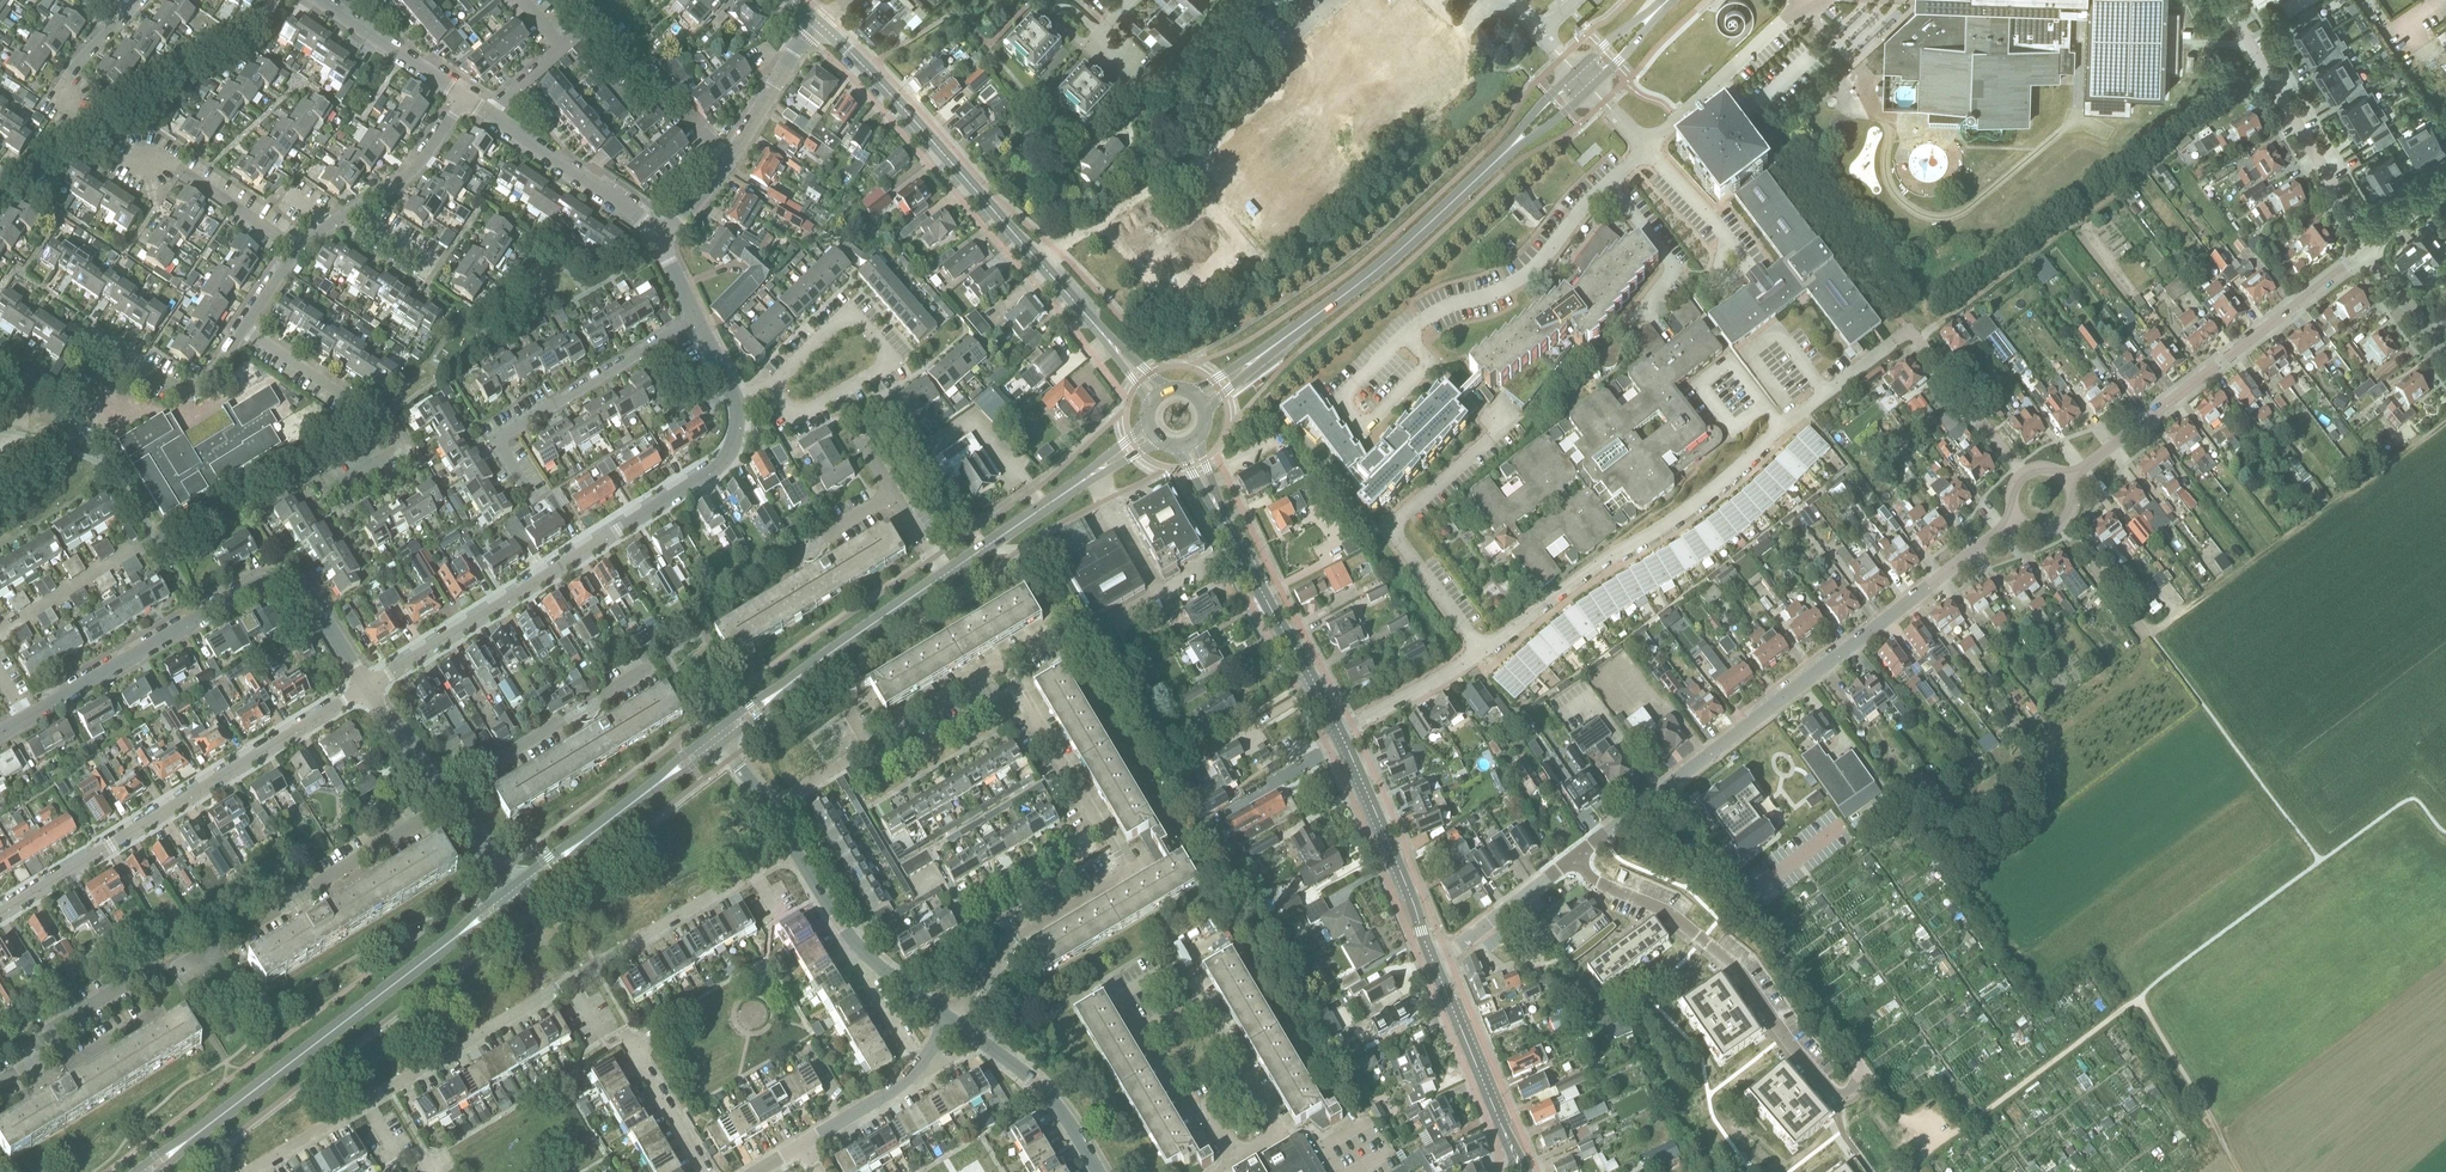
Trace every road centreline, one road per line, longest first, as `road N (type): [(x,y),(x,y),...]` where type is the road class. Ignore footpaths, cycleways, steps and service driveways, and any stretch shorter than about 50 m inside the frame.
road 1 (residential): [(252,1171),(757,870)]
road 2 (residential): [(2018,518),(1574,858)]
road 3 (unclassified): [(1480,652),(1603,561),(1698,504),(1781,428),(1908,334)]
road 4 (track): [(2445,421),(2150,634),(2061,524)]
road 5 (residential): [(371,684),(712,474),(735,443),(737,398)]
road 6 (tertiary): [(151,1171),(515,894)]
road 7 (residential): [(371,684),(0,912)]
road 8 (unclassified): [(371,684),(314,593),(294,580),(227,601),(27,715)]
road 9 (residential): [(1574,858),(1595,880),(1670,913),(1737,969),(1833,1092),(1846,1095),(1867,1077)]
road 10 (tertiary): [(1203,396),(1367,278),(1505,152)]
road 11 (residential): [(2067,480),(2368,247)]
road 12 (tertiary): [(1340,732),(1189,447)]
road 13 (tertiary): [(1037,259),(820,24)]
road 14 (residential): [(2368,247),(2249,43),(2185,41)]
road 15 (unclassified): [(1480,652),(1394,536),(1494,435)]
road 16 (residential): [(335,492),(404,450),(394,430),(241,335)]
road 17 (residential): [(525,482),(501,439),(695,319)]
road 18 (tertiary): [(722,733),(946,574)]
road 19 (residential): [(775,807),(1003,661)]
road 20 (tertiary): [(515,894),(722,733)]
road 21 (residential): [(776,384),(798,415),(888,359),(850,308),(816,343)]
road 22 (unclassified): [(1406,333),(1452,305),(1509,286),(1607,183)]
road 23 (tertiary): [(946,574),(1152,433)]
road 24 (track): [(2139,999),(1937,1145)]
road 25 (unclassified): [(237,926),(400,835),(446,796)]
road 26 (tertiary): [(1432,960),(1340,732)]
road 27 (unclassified): [(1128,869),(1003,661)]
road 28 (unclassified): [(446,796),(649,668)]
road 29 (residential): [(952,1020),(860,949),(795,845)]
road 30 (residential): [(952,1020),(1000,943),(1128,869)]
road 31 (tertiary): [(1522,1171),(1432,960)]
road 32 (residential): [(1100,1171),(1065,1114),(952,1020)]
road 33 (residential): [(661,234),(486,112)]
road 34 (residential): [(294,250),(179,172),(143,158),(113,158)]
road 35 (residential): [(241,335),(206,388),(180,399),(89,332)]
road 36 (track): [(2240,1171),(2139,999)]
road 37 (unclassified): [(1646,148),(1790,10)]
road 38 (residential): [(803,1147),(912,1074),(952,1020)]
road 39 (residential): [(2023,475),(1908,334)]
road 40 (tertiary): [(1156,394),(1037,259)]
road 41 (residential): [(465,99),(318,0)]
road 42 (residential): [(1574,858),(1432,960)]
road 43 (residential): [(725,163),(820,24)]
road 44 (unclassified): [(1640,313),(1673,270),(1607,183)]
road 45 (unclassified): [(1480,652),(1340,732)]
road 46 (residential): [(355,212),(419,167),(465,99)]
road 47 (residential): [(76,120),(58,93),(142,0)]
road 48 (residential): [(708,1171),(628,1038)]
road 49 (residential): [(725,163),(650,85),(625,102),(617,92)]
road 50 (unclassified): [(37,1056),(55,1073),(159,1010)]
road 51 (unclassified): [(37,1056),(34,1040),(44,1031),(137,976)]
road 52 (unclassified): [(0,631),(118,561)]
road 53 (unclassified): [(371,684),(446,796)]
road 54 (unclassified): [(2445,352),(2383,278),(2368,247)]
road 55 (unclassified): [(446,796),(515,894)]

